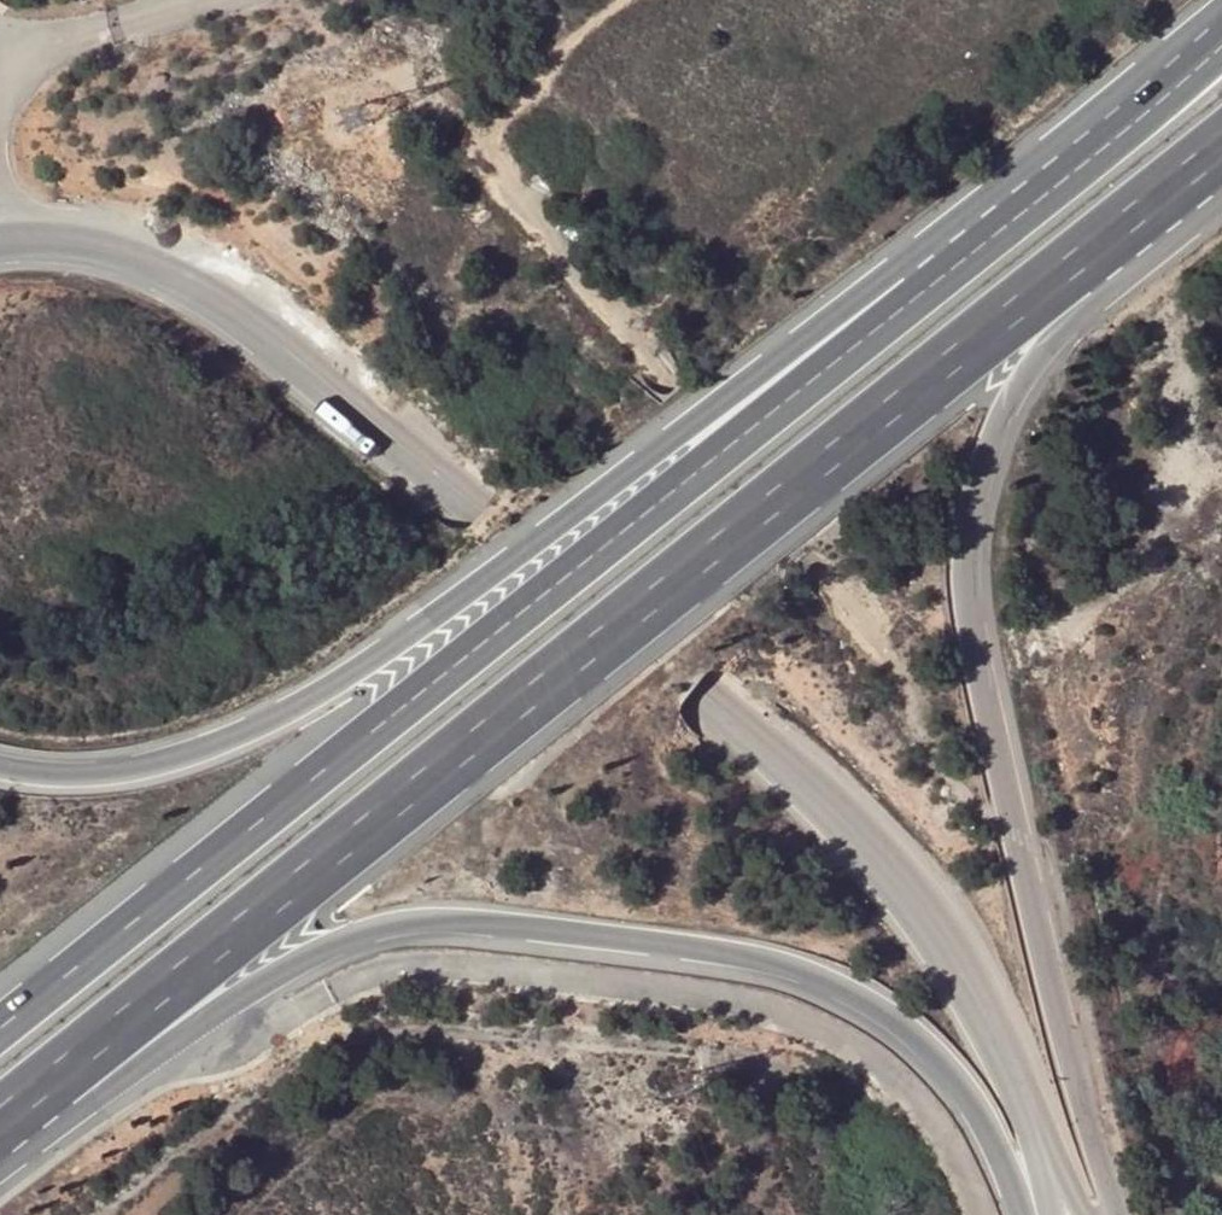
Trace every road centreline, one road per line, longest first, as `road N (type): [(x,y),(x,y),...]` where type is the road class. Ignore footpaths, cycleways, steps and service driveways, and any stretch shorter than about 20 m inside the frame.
road 1 (trunk): [(0,1126),(1221,152)]
road 2 (trunk): [(1221,56),(0,1030)]
road 3 (trunk): [(1221,9),(773,363),(361,667),(228,740),(149,766),(60,776),(0,767)]
road 4 (unclassified): [(0,241),(116,254),(207,294),(784,761),(873,849),(928,918),(959,964),(1034,1125)]
road 5 (trunk): [(0,1172),(347,941),(417,923),(463,923),(731,957),(860,1000),(898,1025),(966,1100),(1021,1214)]
road 6 (trunk): [(1118,1214),(1004,794),(970,610),(967,537),(977,478),(1029,369),(1221,201)]
road 7 (track): [(485,154),(670,397),(807,555),(972,800),(1011,823)]
road 8 (unclassified): [(0,61),(24,44),(170,0)]

